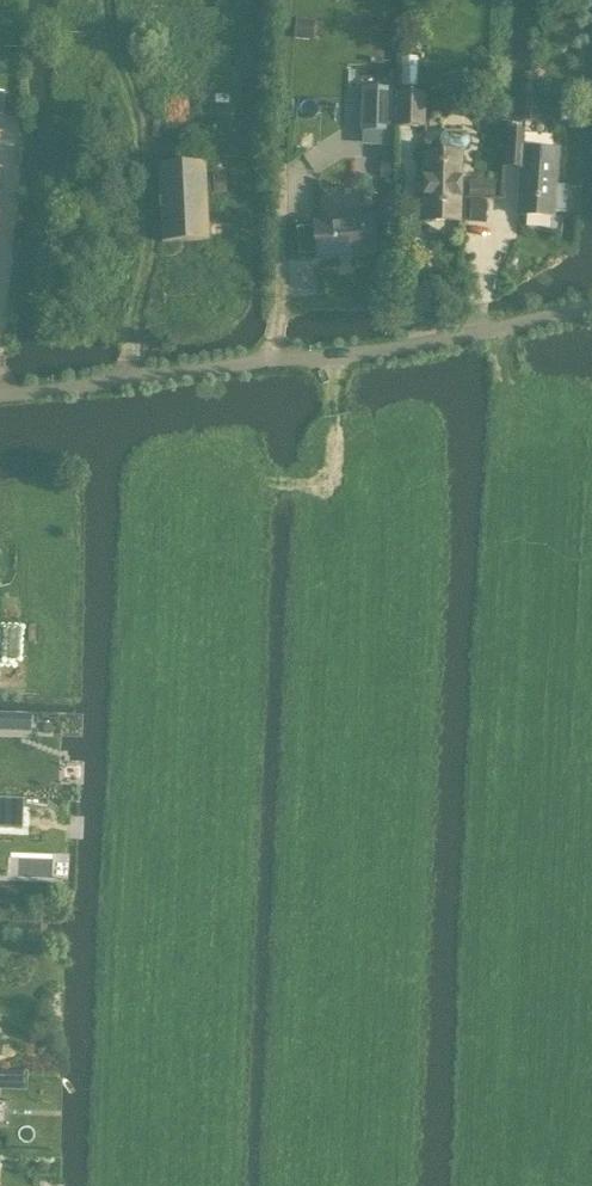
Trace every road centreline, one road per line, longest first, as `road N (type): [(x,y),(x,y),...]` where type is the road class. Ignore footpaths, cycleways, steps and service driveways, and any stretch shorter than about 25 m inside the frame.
road 1 (unclassified): [(0,399),(275,362)]

